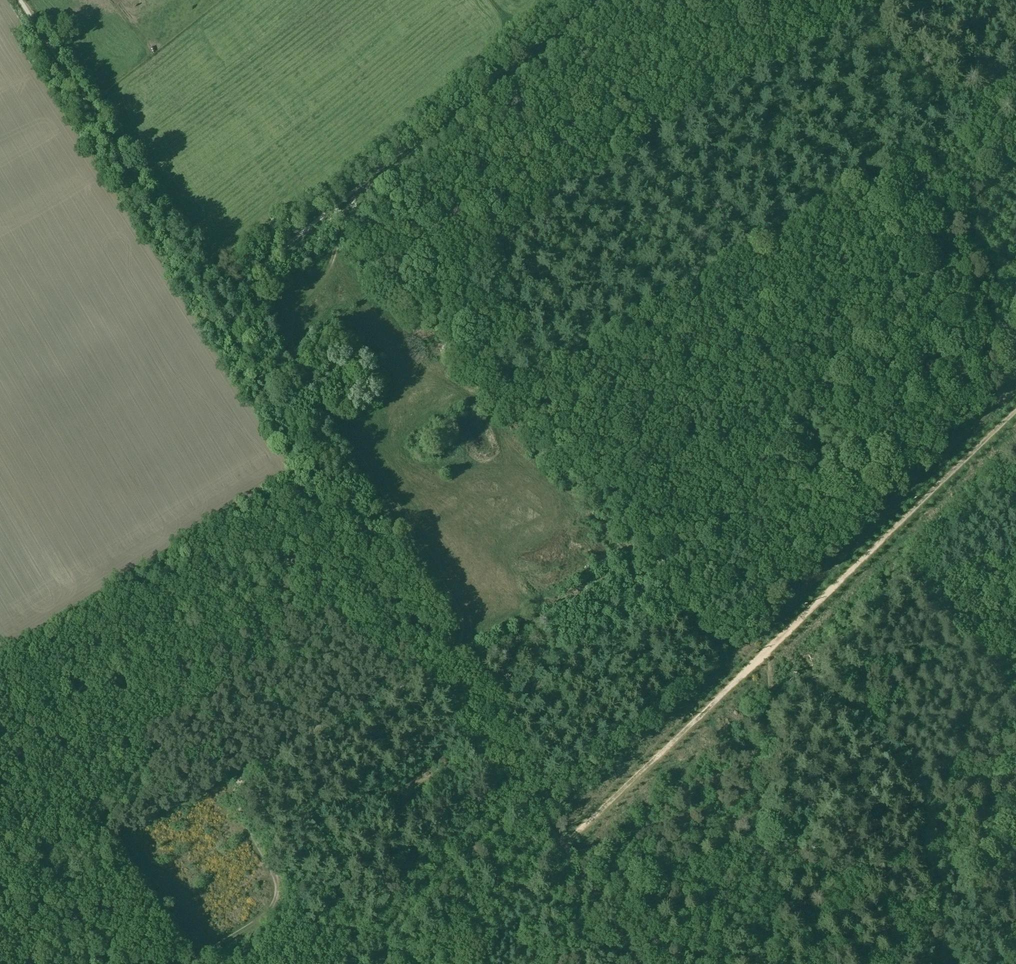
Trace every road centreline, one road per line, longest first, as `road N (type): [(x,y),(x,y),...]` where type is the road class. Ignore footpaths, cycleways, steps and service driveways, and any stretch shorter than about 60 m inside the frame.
road 1 (track): [(592,0),(353,197),(327,270),(288,313),(285,335),(298,362),(452,599),(460,639),(441,660),(244,775),(238,803),(275,878),(276,900),(253,924),(186,963)]

